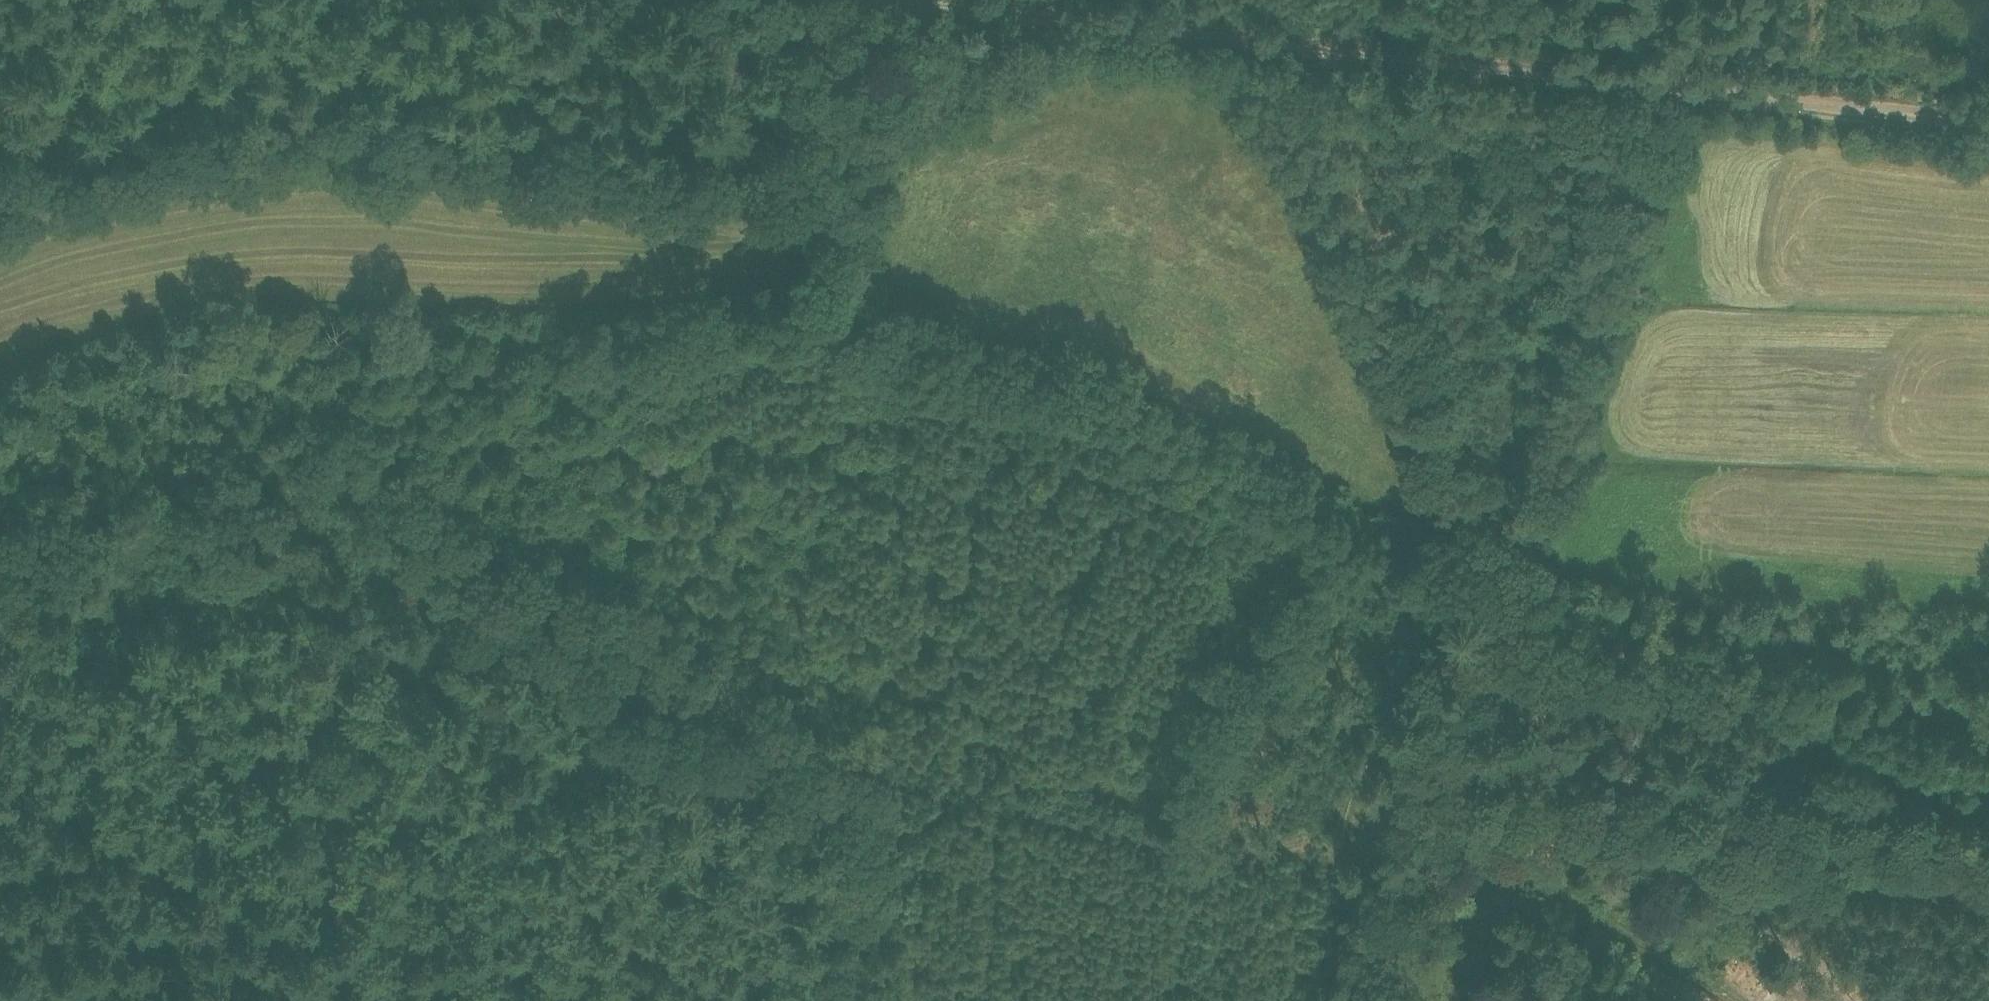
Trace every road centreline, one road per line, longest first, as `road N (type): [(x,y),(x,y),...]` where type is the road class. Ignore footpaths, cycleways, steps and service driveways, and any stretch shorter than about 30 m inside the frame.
road 1 (track): [(1174,31),(1674,90)]
road 2 (track): [(1674,90),(1988,126)]
road 3 (track): [(907,0),(1174,31)]

